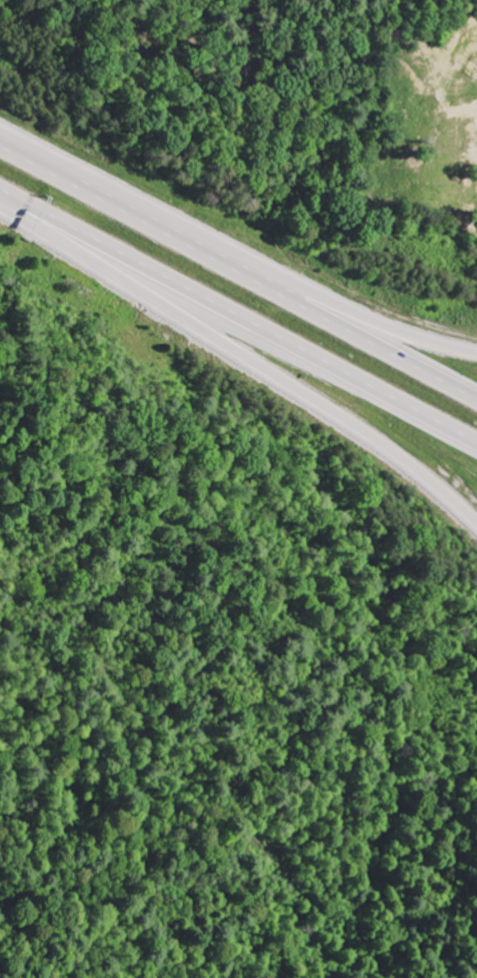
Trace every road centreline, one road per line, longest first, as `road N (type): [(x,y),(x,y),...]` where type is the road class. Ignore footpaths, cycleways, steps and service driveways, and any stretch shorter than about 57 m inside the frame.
road 1 (motorway): [(0,208),(323,406),(476,524)]
road 2 (motorway): [(0,194),(476,447)]
road 3 (motorway): [(476,394),(0,141)]
road 4 (motorway): [(476,351),(356,310),(0,130)]

